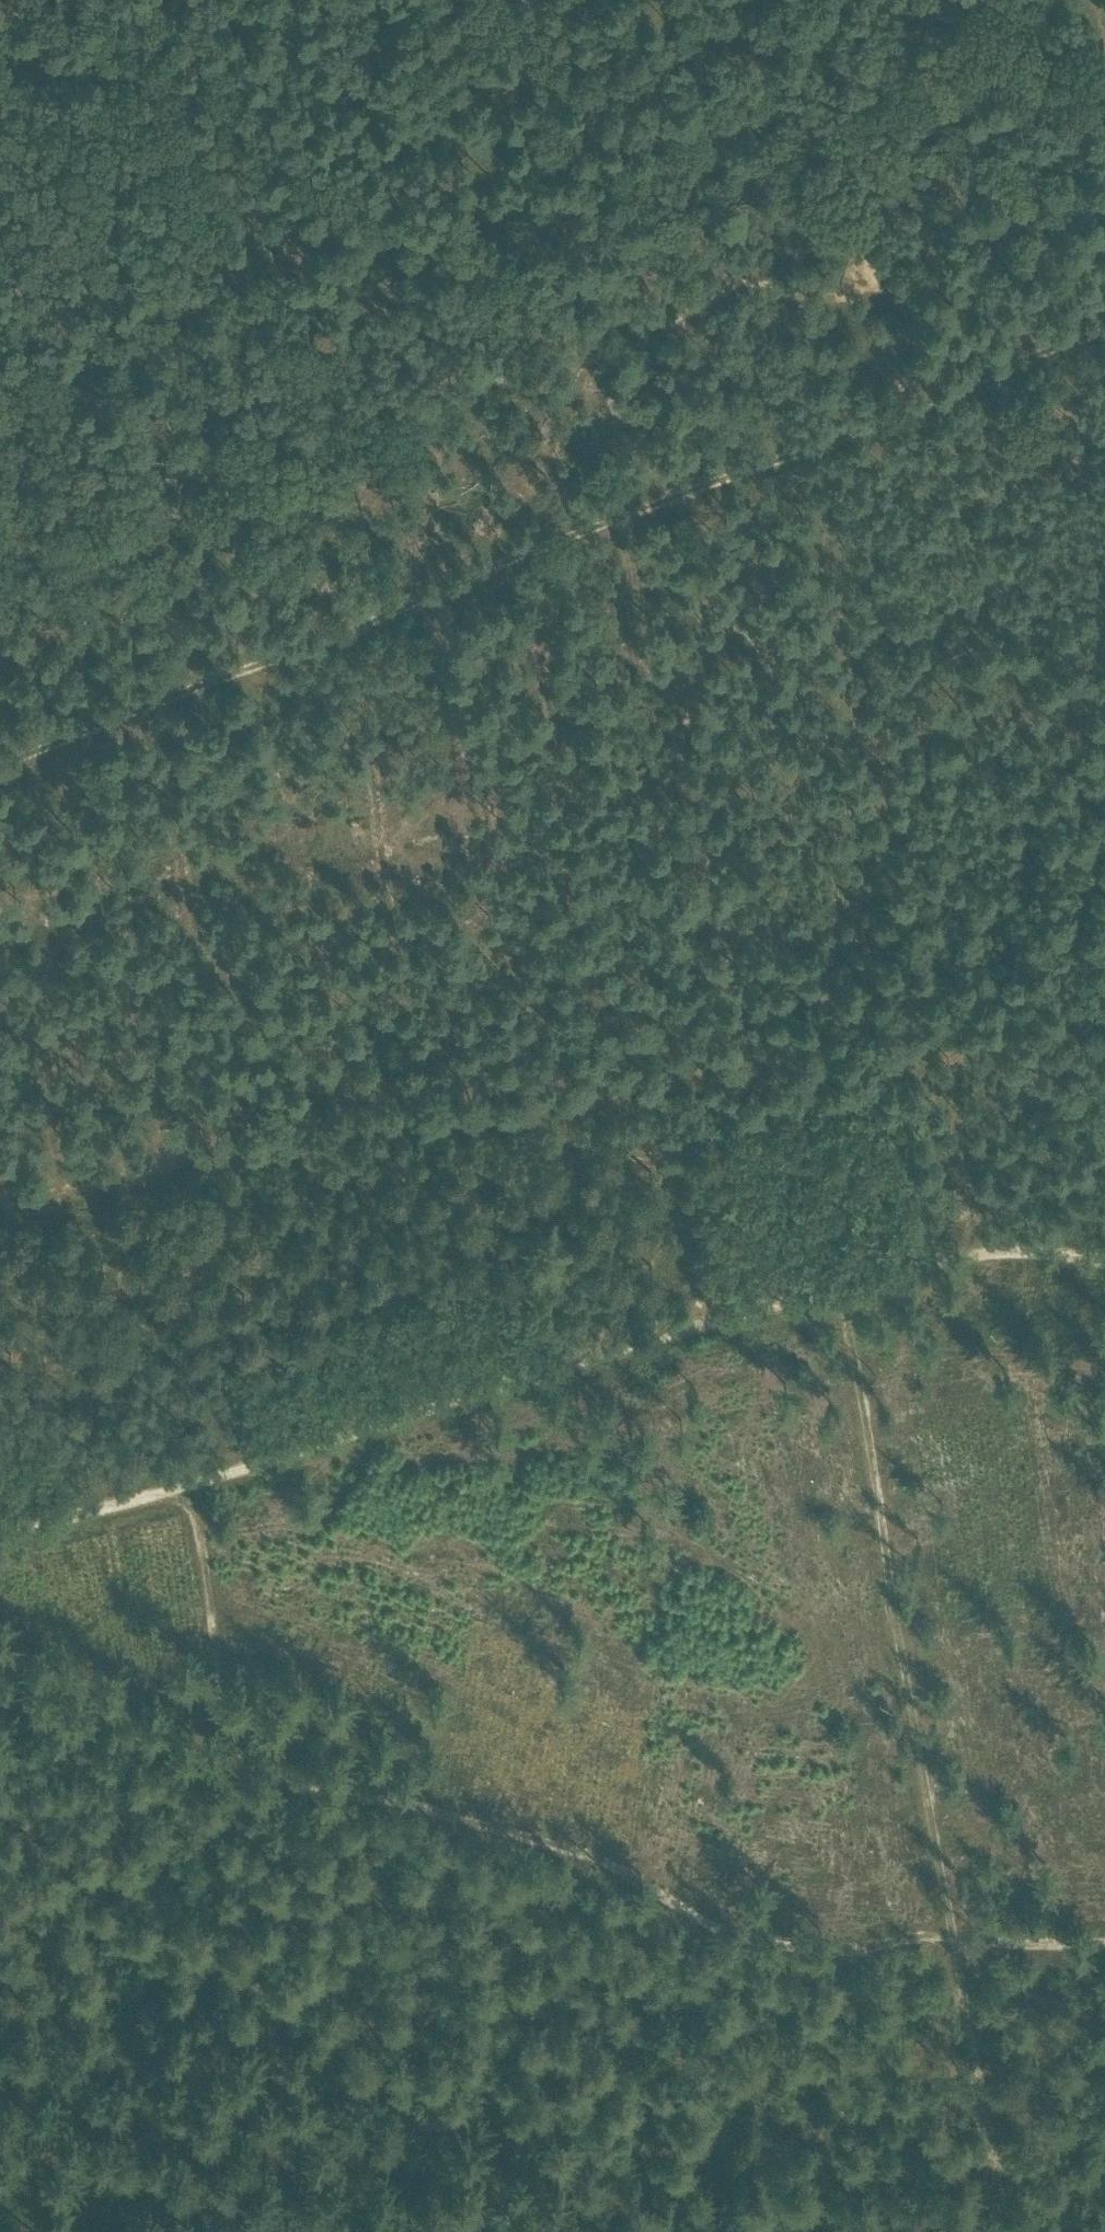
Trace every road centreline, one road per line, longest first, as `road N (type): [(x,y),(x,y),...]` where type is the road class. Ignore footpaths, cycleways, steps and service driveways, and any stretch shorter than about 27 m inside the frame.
road 1 (track): [(1104,1267),(970,1251),(177,1485),(227,1771),(343,1780),(401,1797),(601,1870),(736,1943),(789,1956),(941,1944)]
road 2 (track): [(0,767),(1104,330)]
road 3 (track): [(816,1295),(997,2231)]
road 4 (track): [(227,1771),(305,2231)]
road 5 (track): [(171,1156),(71,739)]
road 6 (track): [(250,1466),(171,1156)]
road 7 (track): [(177,1485),(0,1523)]
road 8 (track): [(171,1156),(0,1200)]
road 9 (track): [(941,1944),(1104,1941)]

